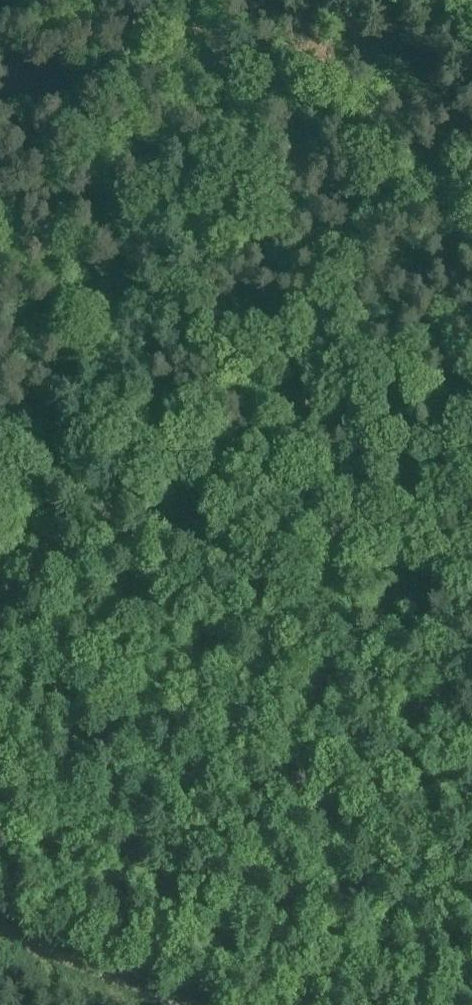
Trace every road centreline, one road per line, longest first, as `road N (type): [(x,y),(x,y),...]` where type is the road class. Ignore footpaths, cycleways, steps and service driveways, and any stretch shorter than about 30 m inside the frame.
road 1 (track): [(471,655),(379,614),(129,358),(0,252)]
road 2 (track): [(0,617),(129,358)]
road 3 (track): [(0,928),(184,1004)]

